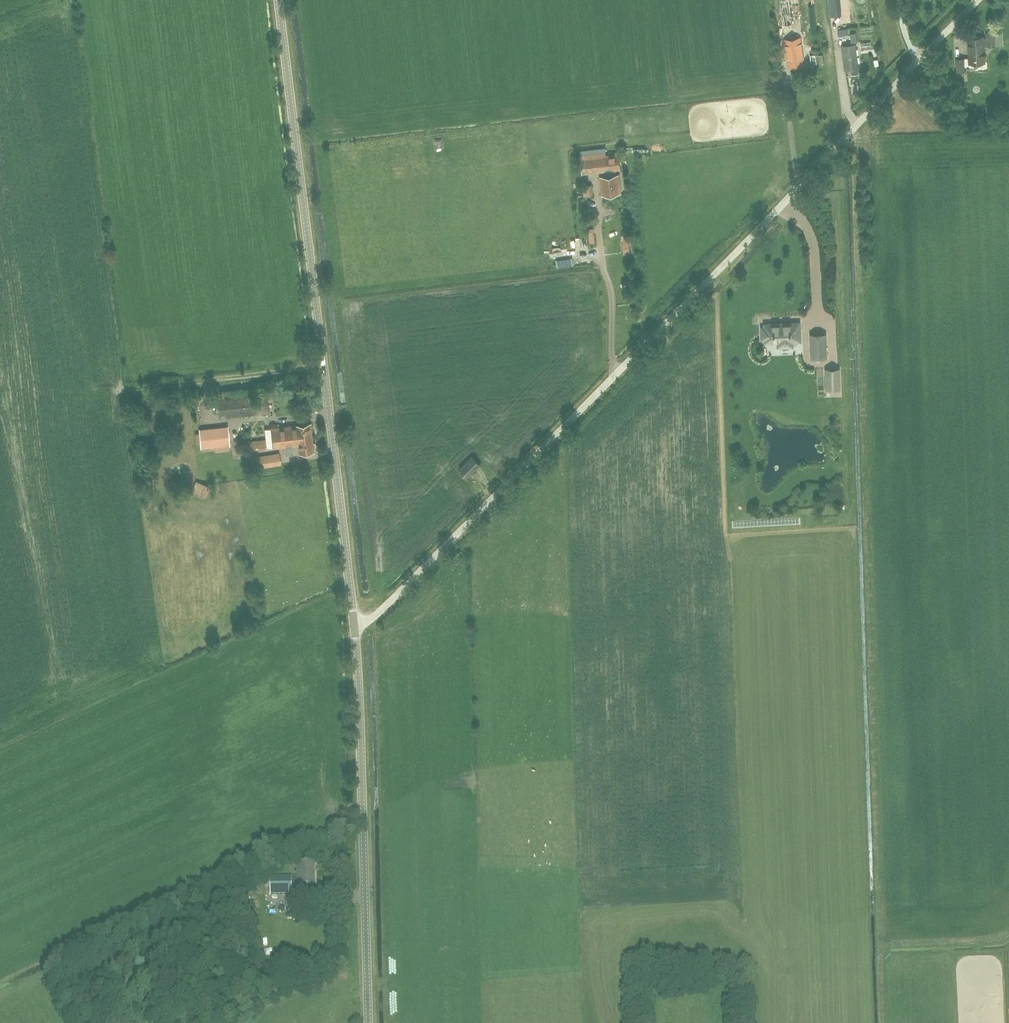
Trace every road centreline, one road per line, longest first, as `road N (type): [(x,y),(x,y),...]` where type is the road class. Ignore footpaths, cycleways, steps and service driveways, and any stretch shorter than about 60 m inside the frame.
road 1 (residential): [(355,630),(979,0)]
road 2 (tertiary): [(355,630),(279,0)]
road 3 (tertiary): [(368,1022),(355,630)]

